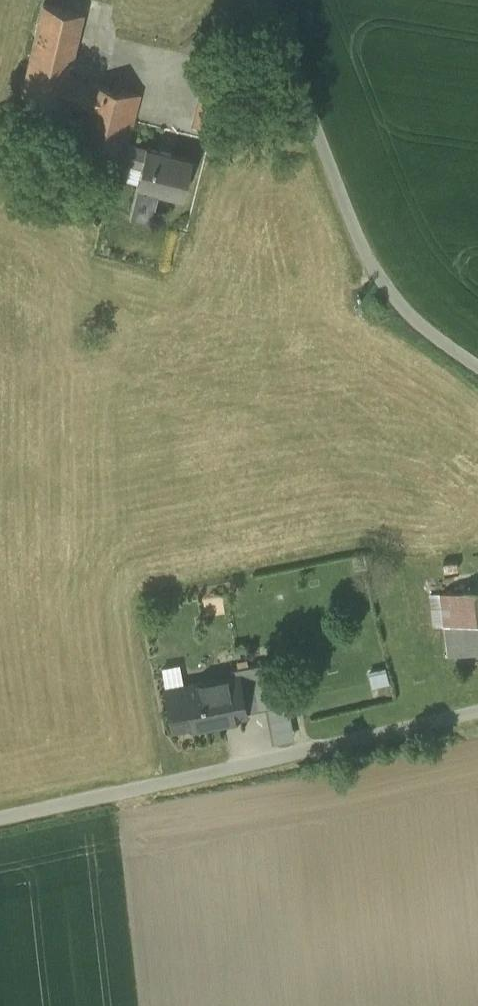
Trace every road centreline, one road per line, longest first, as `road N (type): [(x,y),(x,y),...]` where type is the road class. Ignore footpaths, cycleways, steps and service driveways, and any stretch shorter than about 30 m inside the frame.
road 1 (unclassified): [(477,711),(0,817)]
road 2 (unclassified): [(266,0),(379,276),(426,330),(477,368)]

